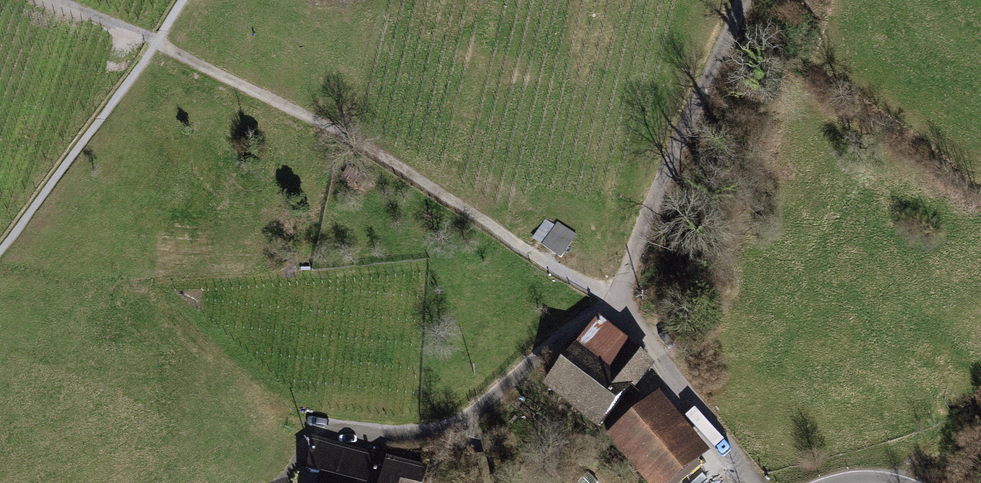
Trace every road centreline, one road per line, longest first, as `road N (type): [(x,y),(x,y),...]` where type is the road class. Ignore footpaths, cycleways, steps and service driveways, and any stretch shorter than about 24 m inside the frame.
road 1 (track): [(42,0),(157,43),(363,145),(618,301)]
road 2 (residential): [(312,426),(412,437),(476,410),(556,340),(618,301)]
road 3 (unclassified): [(618,301),(627,260),(749,0)]
road 4 (unclassified): [(753,482),(618,301)]

